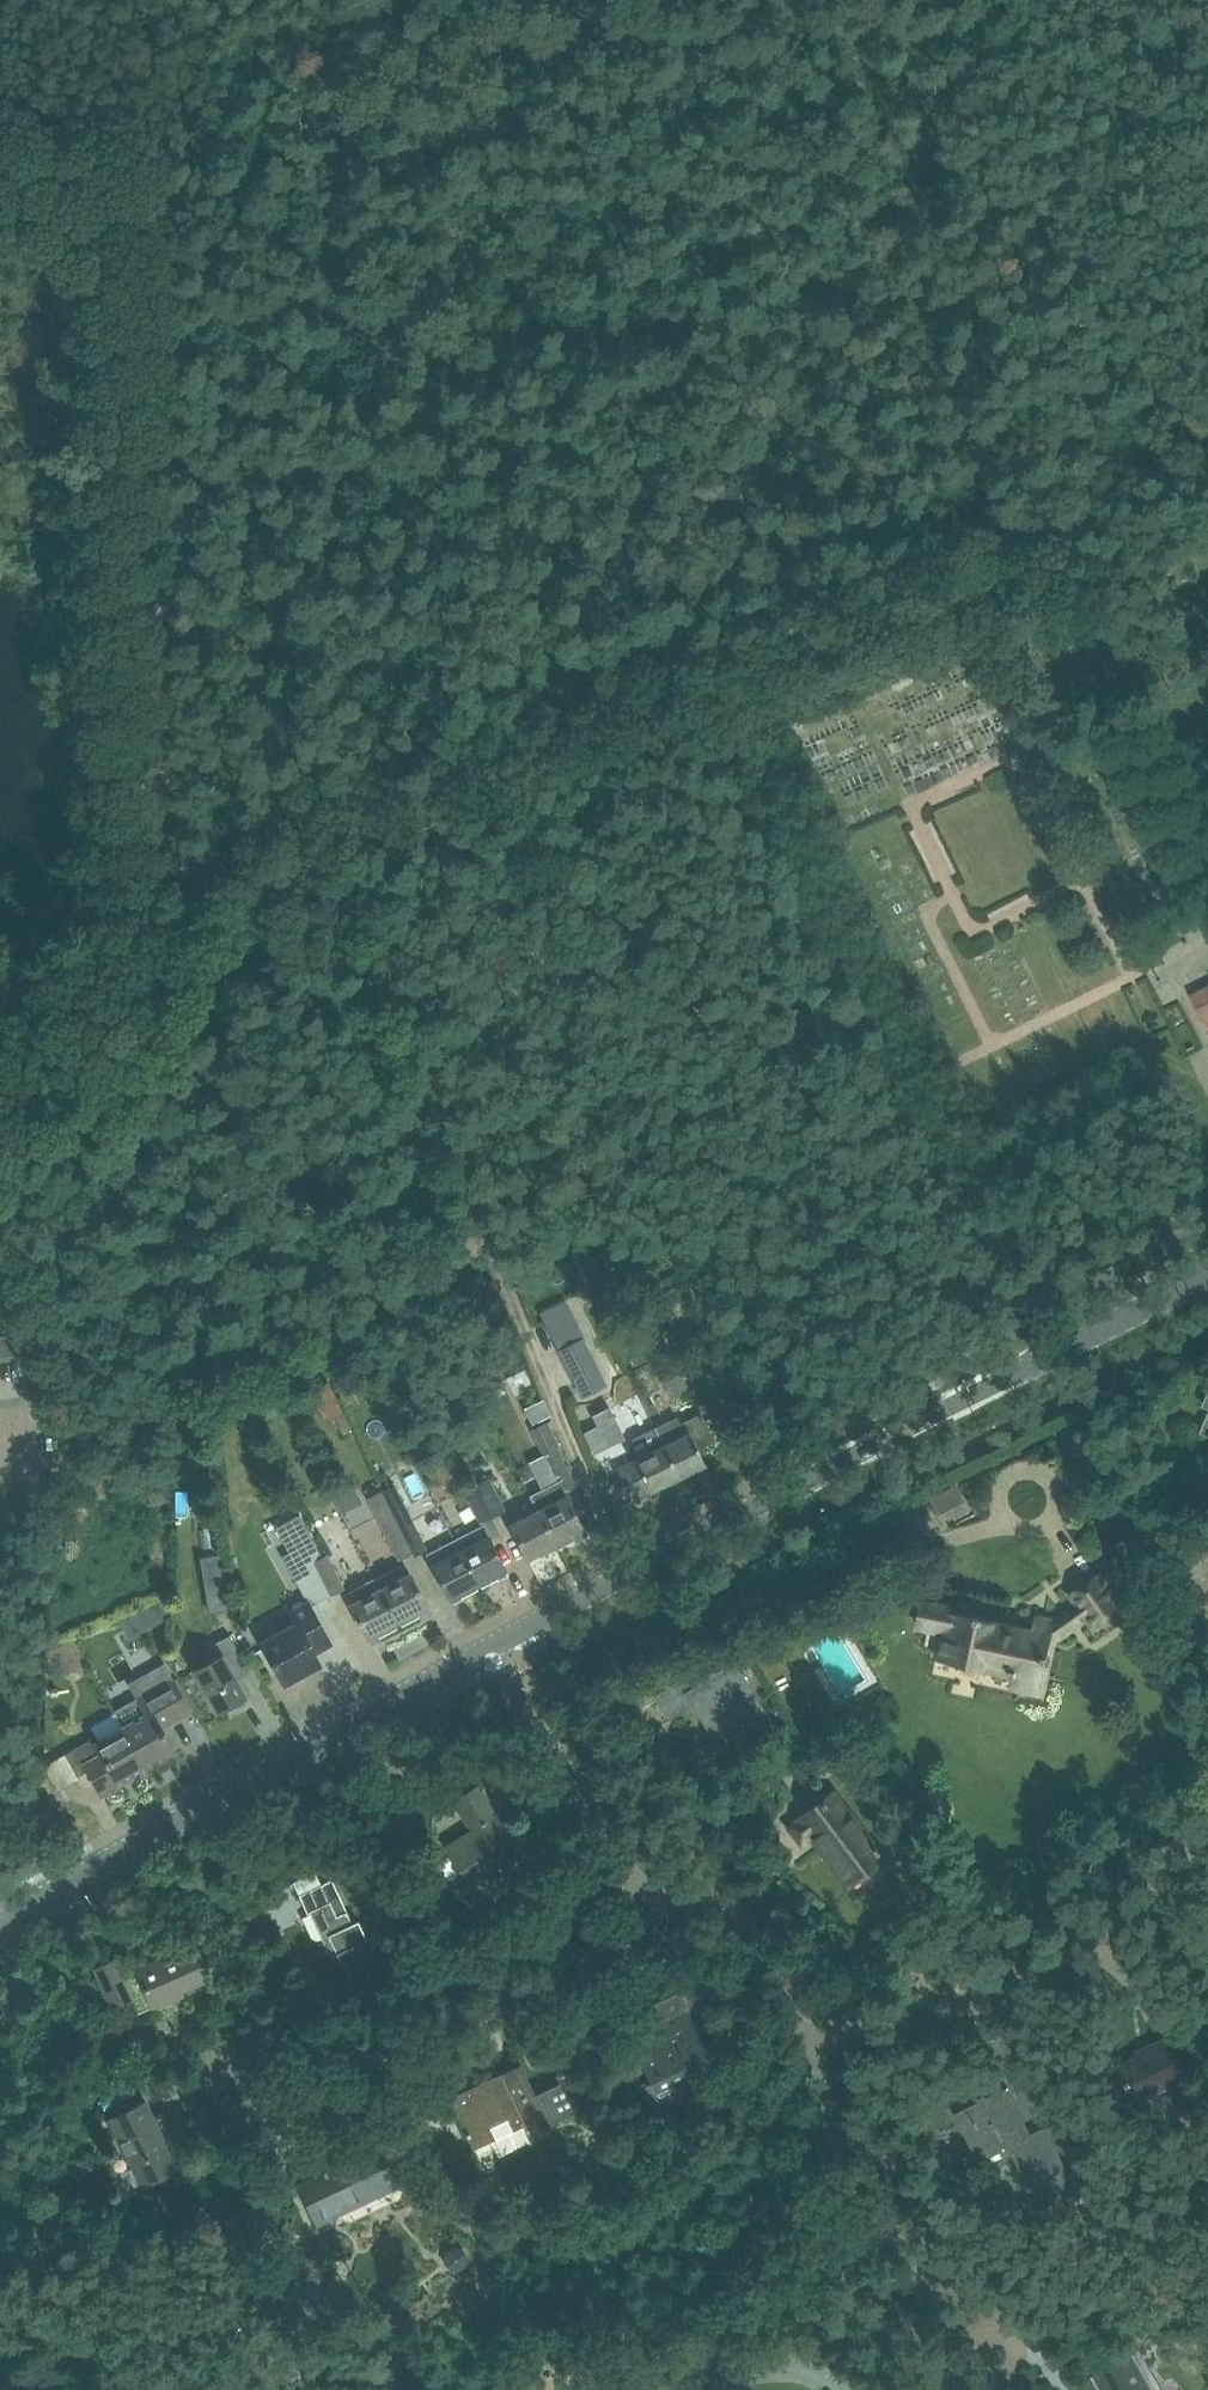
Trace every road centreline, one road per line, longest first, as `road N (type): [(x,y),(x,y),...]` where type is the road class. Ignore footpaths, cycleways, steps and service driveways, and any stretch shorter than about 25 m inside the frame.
road 1 (tertiary): [(489,1647),(1207,1276)]
road 2 (tertiary): [(0,1922),(489,1647)]
road 3 (residential): [(235,2070),(274,2115),(654,1933)]
road 4 (residential): [(804,2046),(990,2000),(1077,1964),(1207,1857)]
road 5 (residential): [(584,2389),(876,2172)]
road 6 (residential): [(654,1933),(489,1647)]
road 7 (residential): [(1028,2325),(980,2352),(876,2172)]
road 8 (residential): [(804,2046),(764,1961),(708,1918),(654,1933)]
road 9 (residential): [(876,2172),(804,2046)]

